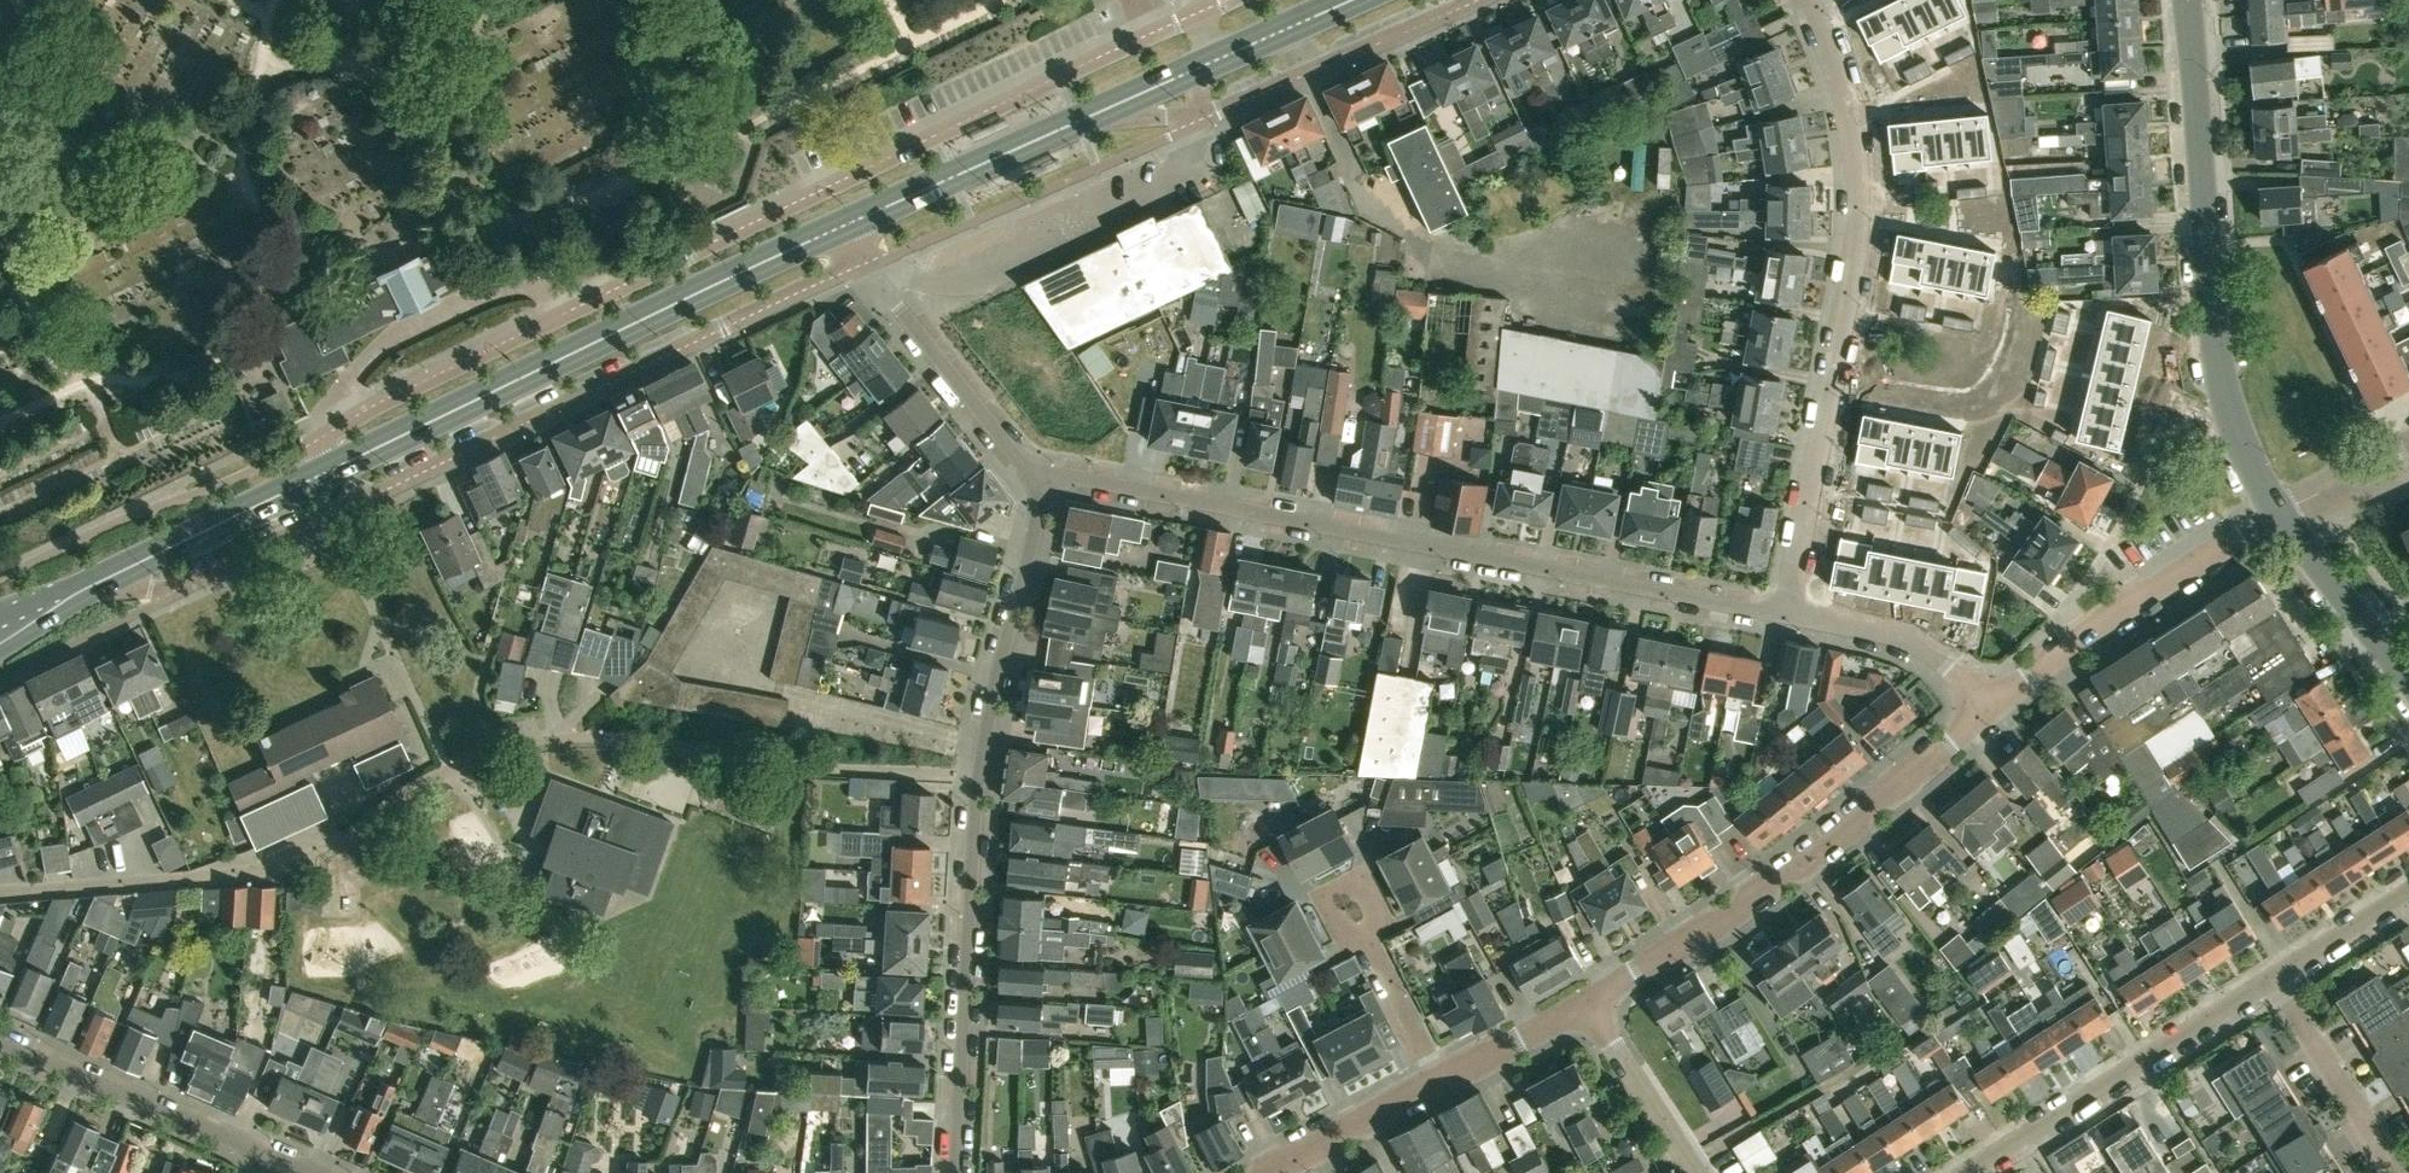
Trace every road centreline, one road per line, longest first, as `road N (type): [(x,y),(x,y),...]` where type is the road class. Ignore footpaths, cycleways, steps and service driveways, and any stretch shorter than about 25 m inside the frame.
road 1 (residential): [(83,591),(175,593),(867,268)]
road 2 (residential): [(1786,617),(1442,548),(1032,481)]
road 3 (residential): [(1786,617),(1857,213),(1842,89),(1808,0)]
road 4 (residential): [(0,892),(290,864),(449,771),(537,743),(584,739)]
road 5 (residential): [(1153,37),(605,294)]
road 6 (primary): [(317,478),(848,224)]
road 7 (tertiary): [(2279,511),(2228,400),(2211,319),(2189,0)]
road 8 (residential): [(1597,1000),(1826,848),(1999,704)]
road 9 (residential): [(1092,115),(1205,123),(1476,0)]
road 10 (residential): [(970,781),(954,1172)]
road 11 (residential): [(2274,977),(1963,1172)]
road 12 (residential): [(605,294),(515,288),(403,330),(350,381),(319,441)]
road 13 (residential): [(1999,704),(2077,638),(2279,511)]
road 14 (residential): [(605,294),(319,441)]
road 15 (residential): [(970,781),(1032,481)]
road 16 (residential): [(265,1151),(0,1040)]
road 17 (residential): [(867,268),(1032,481)]
road 18 (primary): [(848,224),(1092,115)]
road 19 (primary): [(83,591),(317,478)]
road 20 (residential): [(1999,704),(1929,646),(1786,617)]
road 21 (residential): [(2274,977),(2397,1172)]
road 22 (tertiary): [(2408,676),(2279,511)]
road 23 (residential): [(1699,1172),(1597,1000)]
road 24 (residential): [(1272,1172),(1445,1083)]
road 25 (residential): [(1445,1083),(1597,1000)]
road 26 (residential): [(1445,1083),(1367,939)]
road 27 (residential): [(1367,939),(1380,926),(1382,907),(1372,891),(1349,887),(1331,901),(1328,918),(1339,936),(1357,941)]
road 28 (residential): [(2408,891),(2274,977)]
road 29 (primary): [(1219,58),(1351,0)]
road 30 (residential): [(2279,511),(2408,448)]
road 31 (primary): [(1092,115),(1219,58)]

